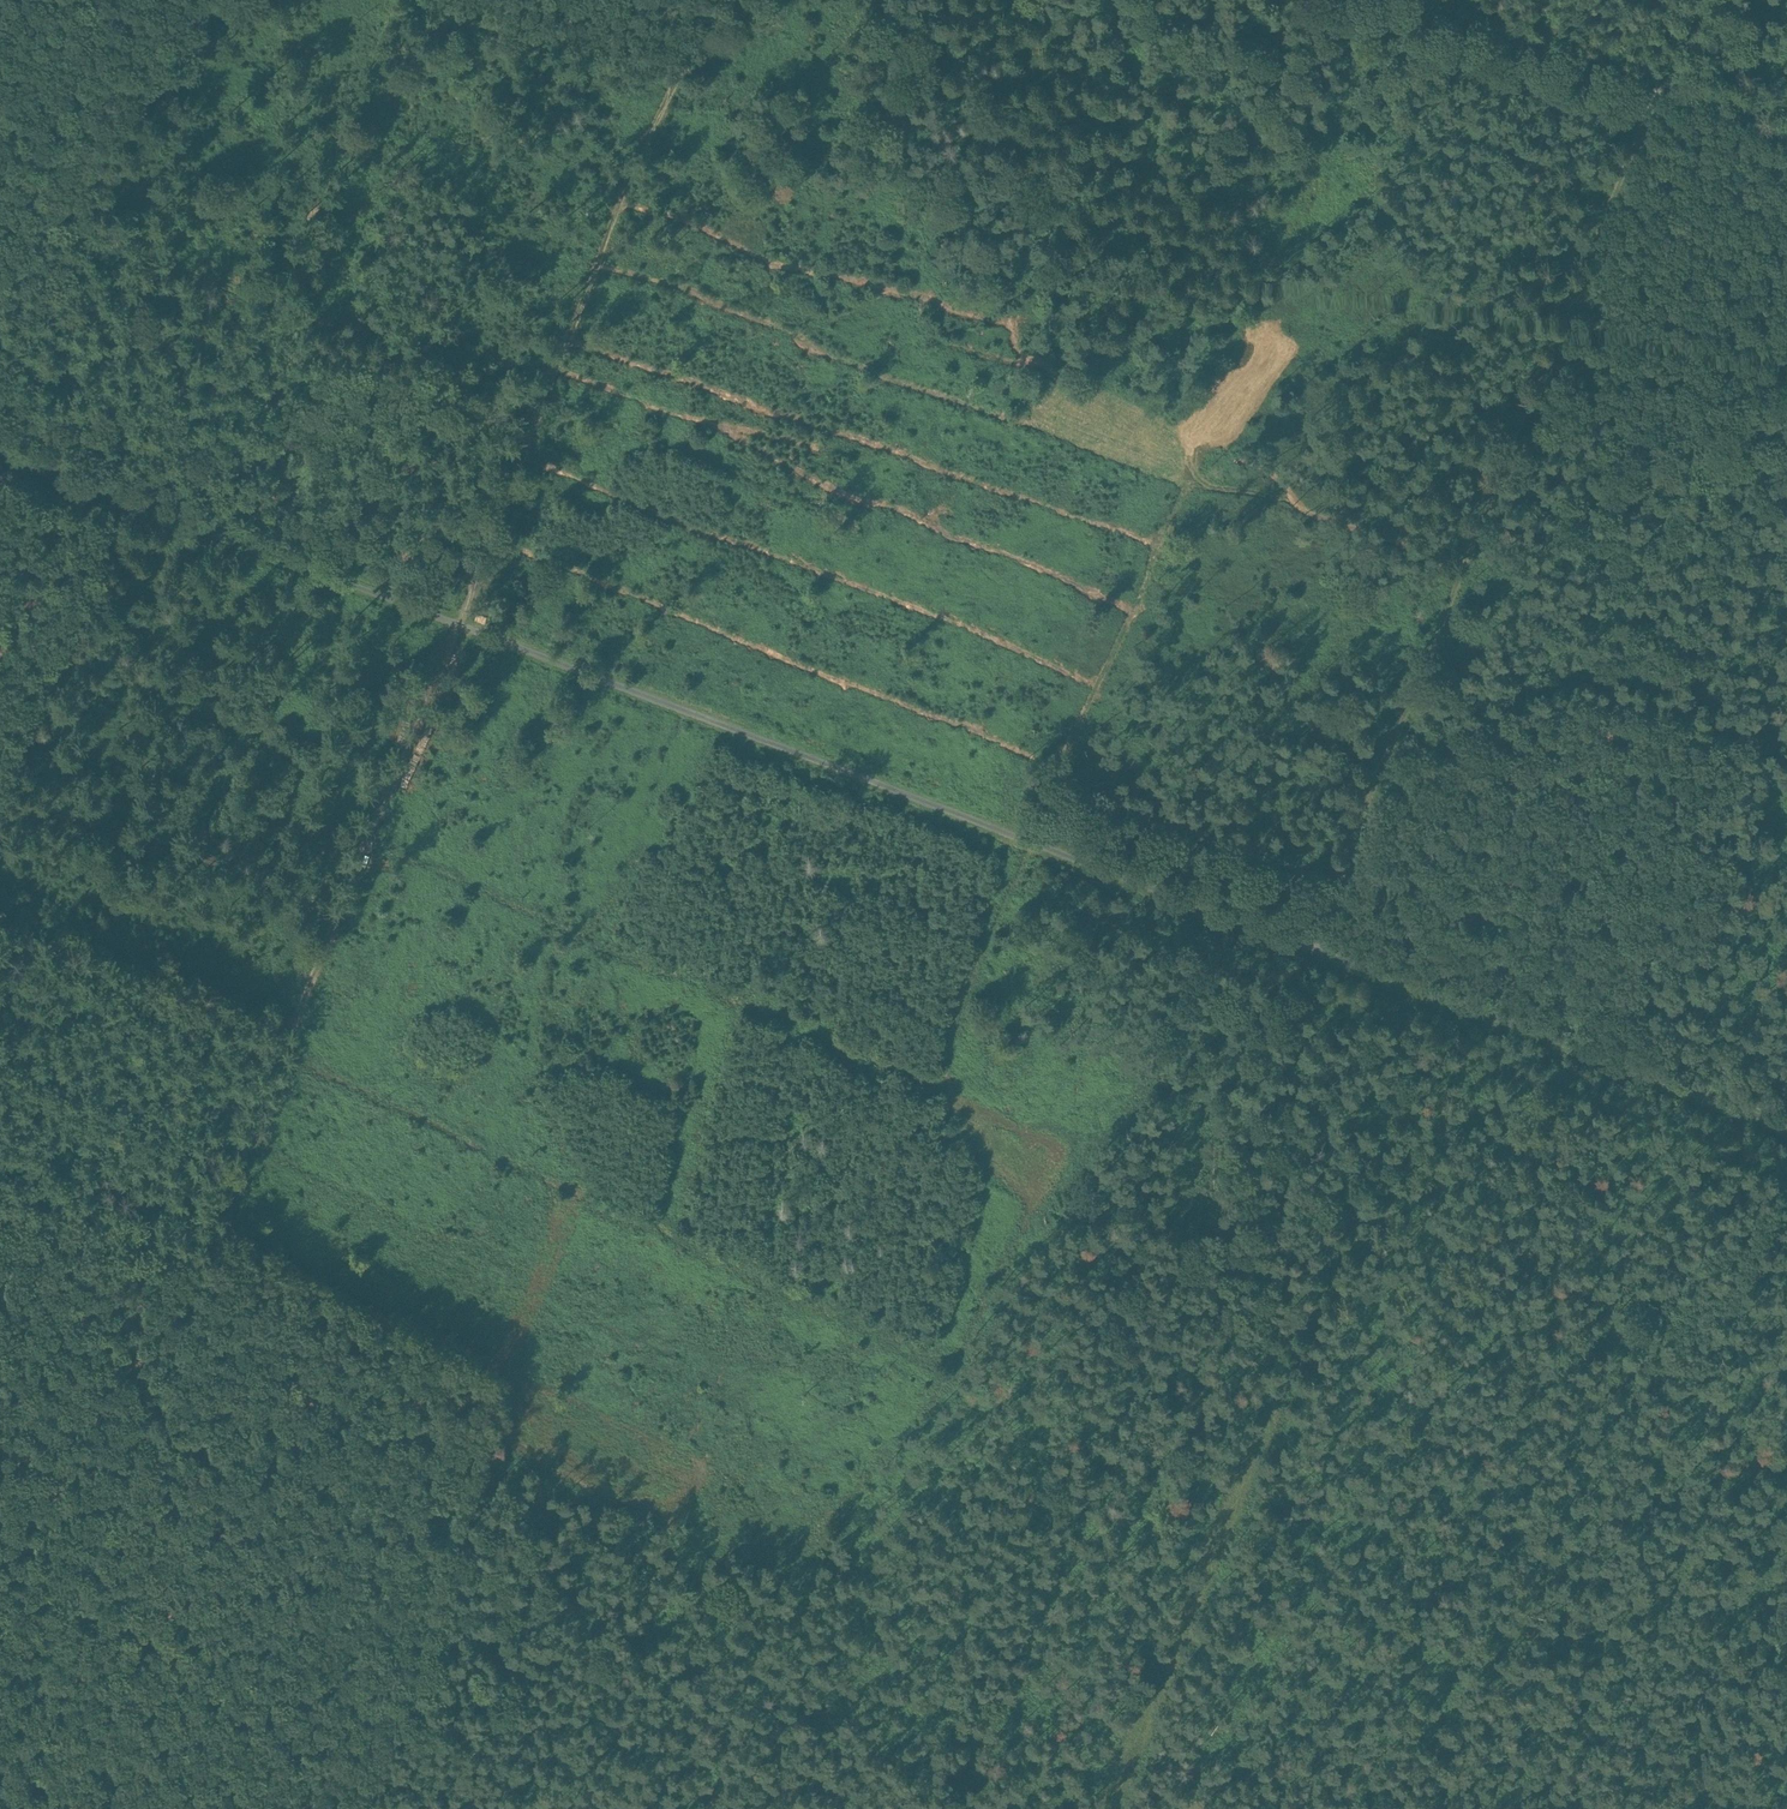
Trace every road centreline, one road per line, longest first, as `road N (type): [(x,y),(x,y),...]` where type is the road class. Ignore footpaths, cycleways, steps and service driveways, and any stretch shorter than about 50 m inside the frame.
road 1 (track): [(457,615),(0,1731)]
road 2 (track): [(1301,936),(1691,0)]
road 3 (track): [(1301,936),(457,615)]
road 4 (track): [(457,615),(623,152),(713,0)]
road 5 (track): [(1786,1124),(1301,936)]
road 6 (track): [(457,615),(0,441)]
road 7 (track): [(0,342),(178,0)]
road 8 (track): [(1465,0),(1786,130)]
road 9 (track): [(0,409),(153,454),(206,519)]
road 10 (track): [(0,1156),(203,1240)]

